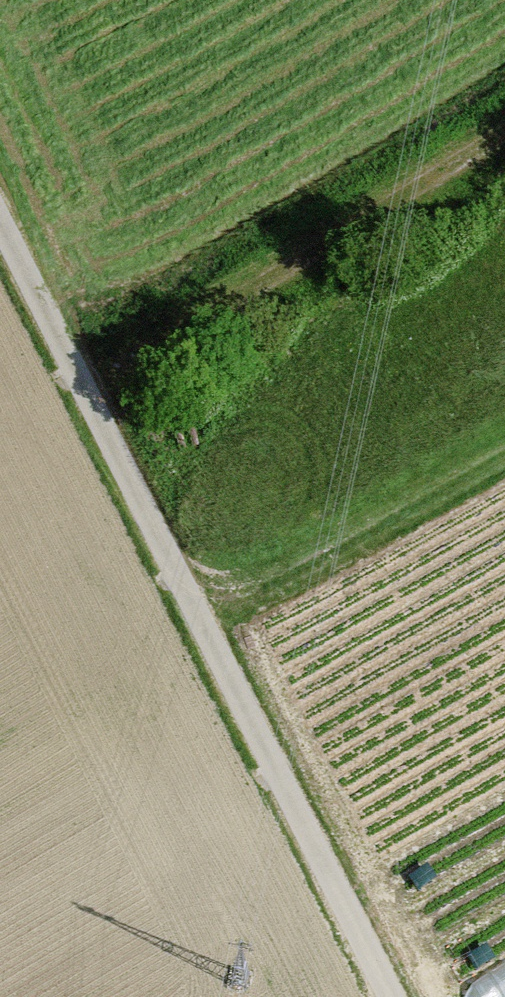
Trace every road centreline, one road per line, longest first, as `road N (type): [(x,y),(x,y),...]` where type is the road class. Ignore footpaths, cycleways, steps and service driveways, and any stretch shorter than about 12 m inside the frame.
road 1 (track): [(0,231),(384,996)]
road 2 (track): [(504,134),(84,397)]
road 3 (track): [(180,588),(265,614),(342,586),(504,498)]

